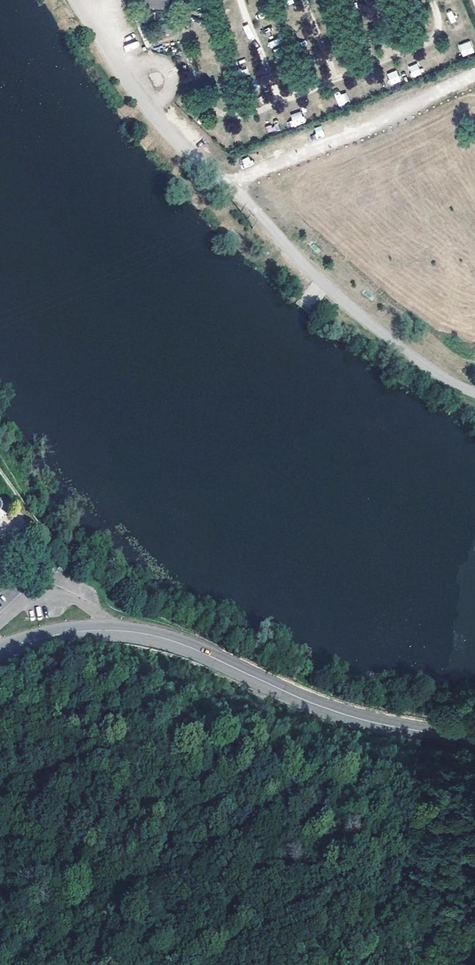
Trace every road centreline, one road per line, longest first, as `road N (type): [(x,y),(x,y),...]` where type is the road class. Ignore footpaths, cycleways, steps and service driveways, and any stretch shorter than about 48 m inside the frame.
road 1 (residential): [(77,0),(151,110),(183,144),(414,363),(474,396)]
road 2 (secondary): [(0,651),(76,630),(137,631),(192,646),(333,709),(474,739)]
road 3 (track): [(229,186),(378,125),(474,74)]
road 4 (track): [(246,0),(283,105),(340,83),(309,0)]
road 5 (track): [(283,105),(229,119),(204,99),(195,82),(188,0)]
road 6 (track): [(433,0),(437,40),(340,83)]

